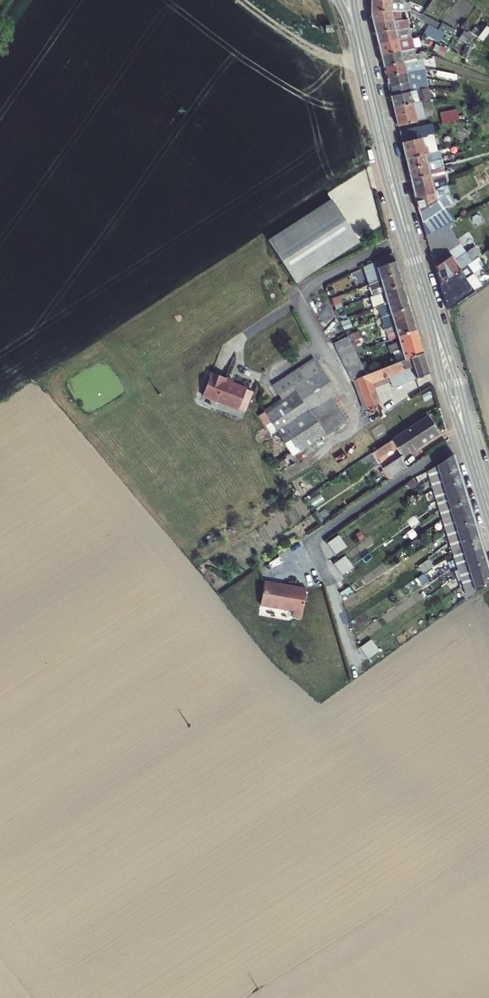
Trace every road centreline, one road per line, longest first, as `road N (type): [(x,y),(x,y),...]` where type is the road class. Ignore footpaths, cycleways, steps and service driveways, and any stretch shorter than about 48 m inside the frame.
road 1 (secondary): [(488,511),(400,212),(347,0)]
road 2 (track): [(362,60),(311,48),(242,0)]

